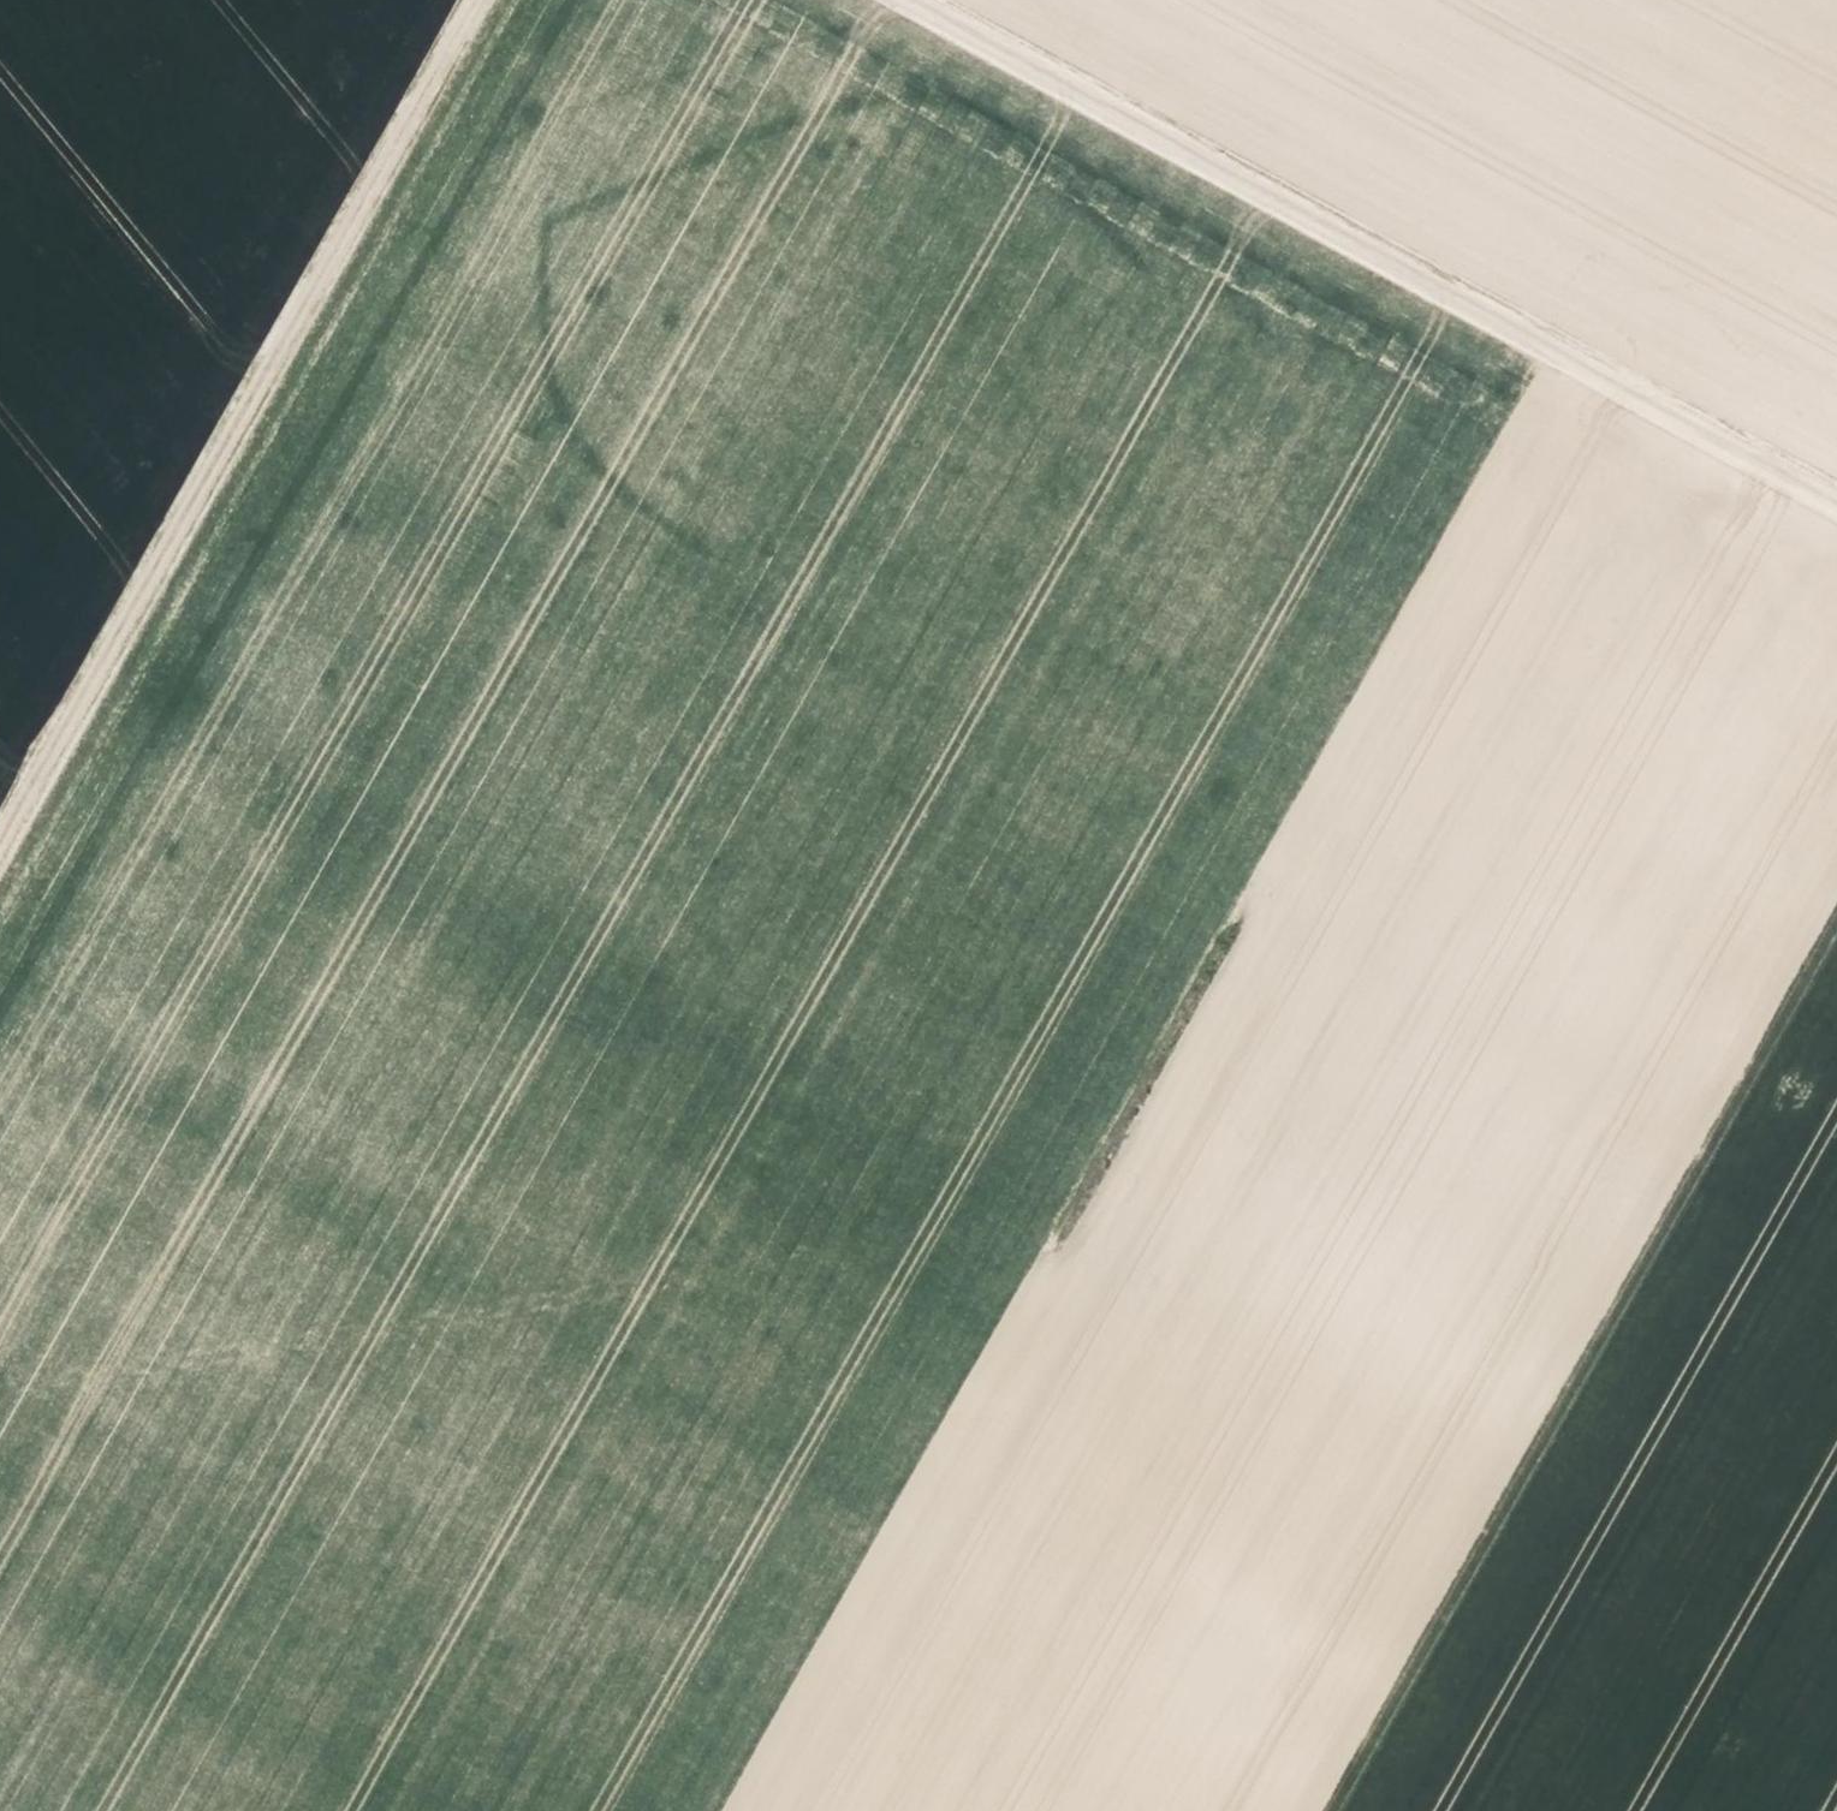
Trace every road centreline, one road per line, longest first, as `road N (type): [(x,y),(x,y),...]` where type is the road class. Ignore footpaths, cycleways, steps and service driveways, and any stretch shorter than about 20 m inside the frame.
road 1 (track): [(1836,506),(905,0)]
road 2 (track): [(0,853),(485,0)]

